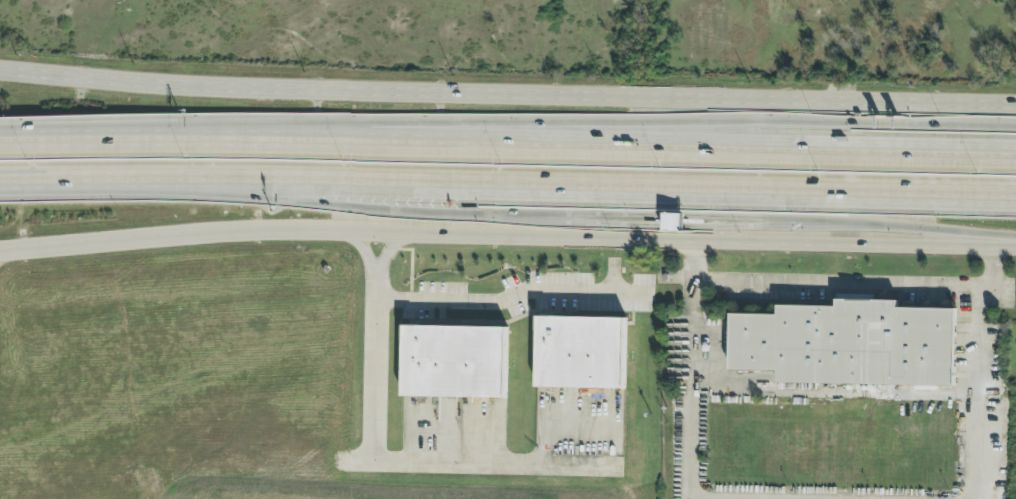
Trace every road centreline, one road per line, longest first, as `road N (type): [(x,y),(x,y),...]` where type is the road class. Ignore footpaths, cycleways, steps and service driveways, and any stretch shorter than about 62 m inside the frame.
road 1 (primary): [(1015,109),(317,101),(0,76)]
road 2 (motorway): [(1015,166),(0,150)]
road 3 (motorway): [(250,180),(1015,189)]
road 4 (motorway): [(1015,125),(364,122),(286,152)]
road 5 (primary): [(501,237),(1015,249)]
road 6 (motorway): [(674,220),(1015,238)]
road 7 (motorway): [(250,180),(298,209),(543,219)]
road 8 (primary): [(0,263),(262,239)]
road 9 (motorway): [(0,179),(250,180)]
road 10 (primary): [(262,239),(501,237)]
road 11 (motorway): [(543,219),(674,220)]

